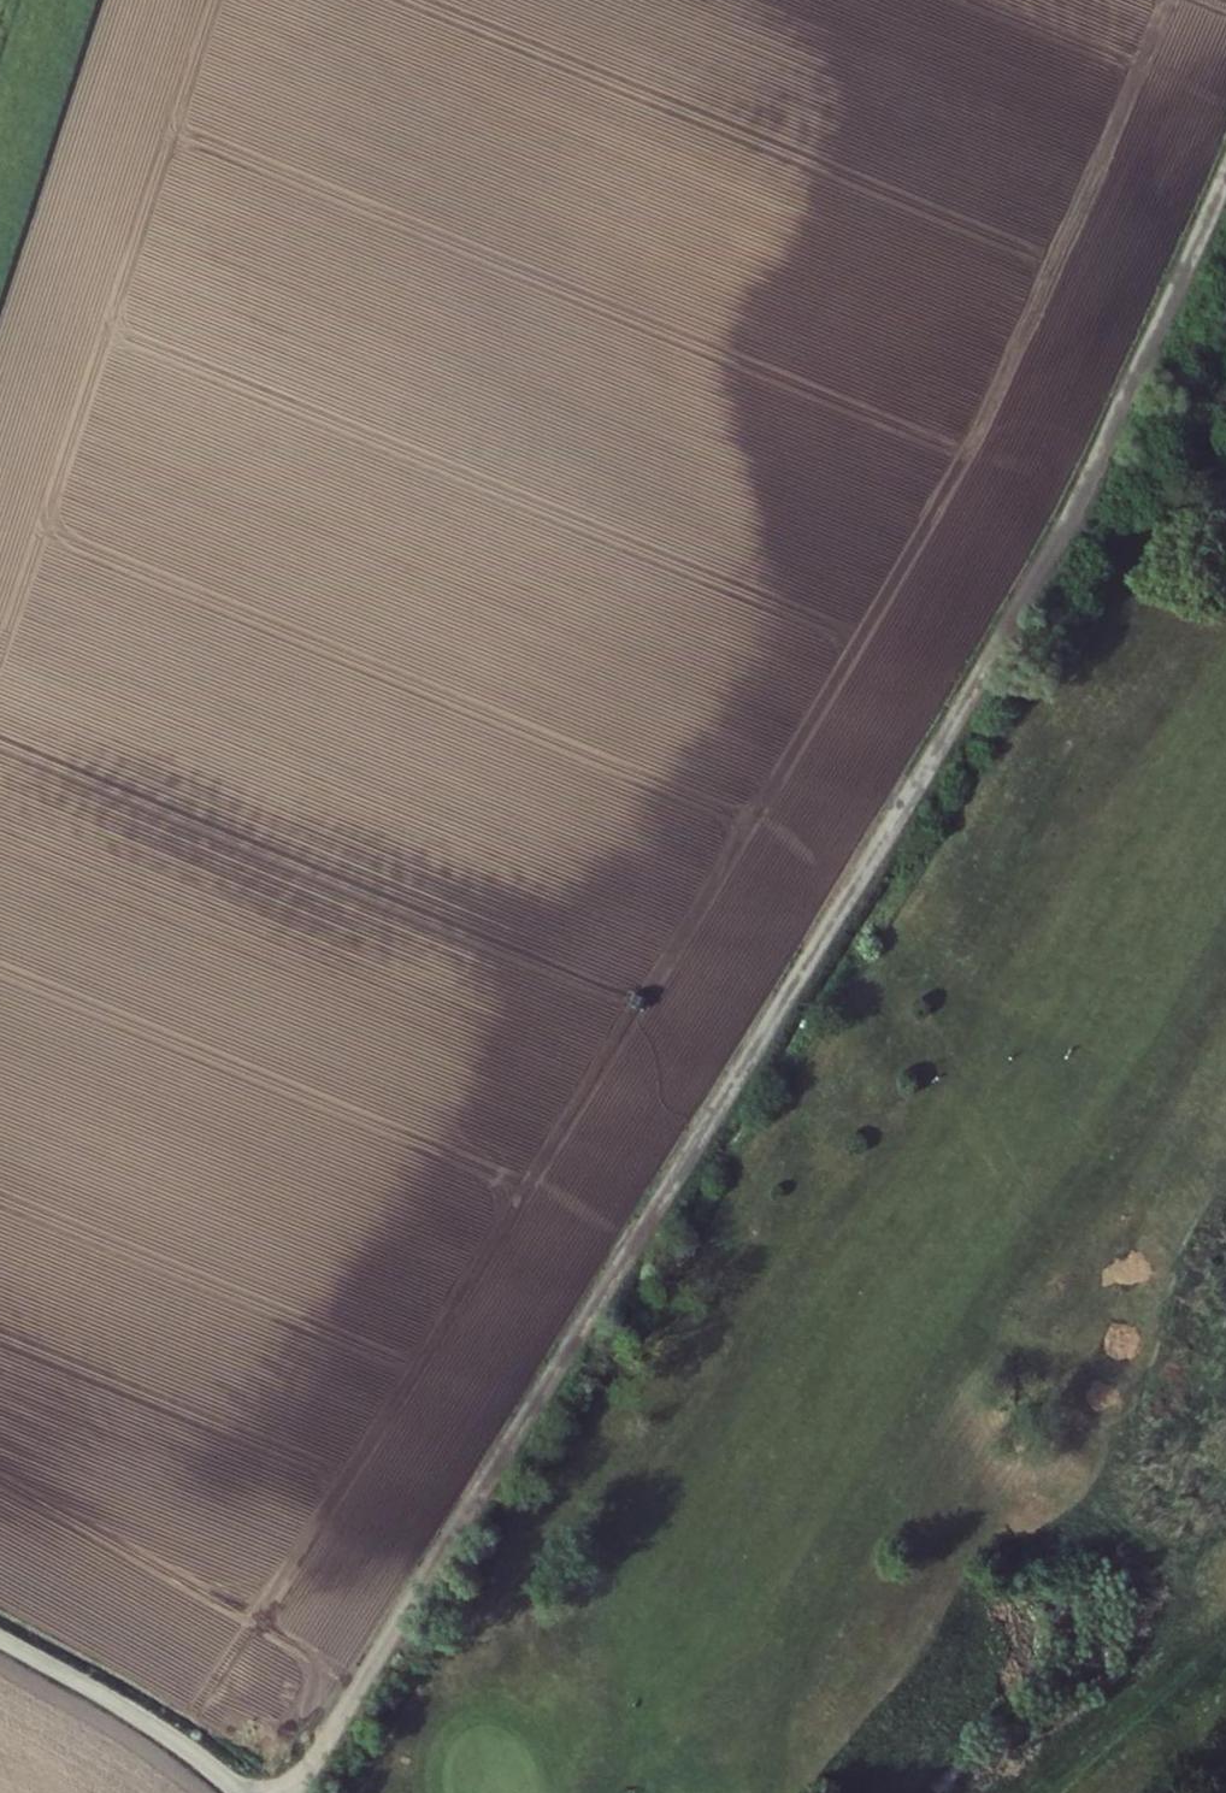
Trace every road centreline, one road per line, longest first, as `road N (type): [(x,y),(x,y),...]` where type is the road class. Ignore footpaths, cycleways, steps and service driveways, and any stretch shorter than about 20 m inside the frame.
road 1 (track): [(282,1792),(665,1188),(1086,499),(1225,184)]
road 2 (unclassified): [(0,1638),(140,1718),(240,1792)]

